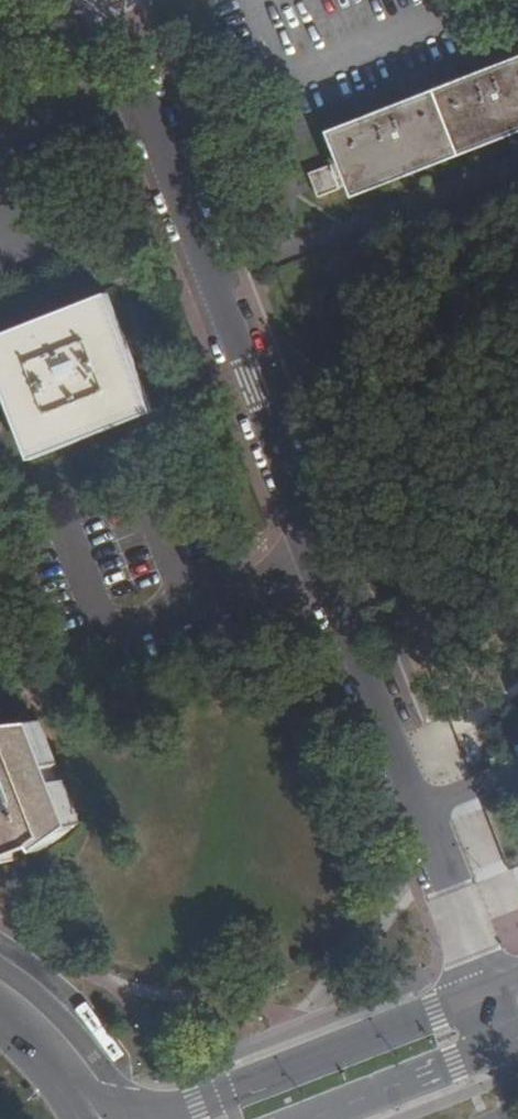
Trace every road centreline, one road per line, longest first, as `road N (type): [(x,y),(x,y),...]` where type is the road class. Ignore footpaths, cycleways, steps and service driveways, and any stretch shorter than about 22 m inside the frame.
road 1 (residential): [(205,287),(494,993)]
road 2 (tertiary): [(494,993),(196,1105),(147,1117),(70,1094)]
road 3 (unclassified): [(205,287),(517,166)]
road 4 (residential): [(88,0),(205,287)]
road 5 (tertiary): [(308,1118),(510,1041)]

